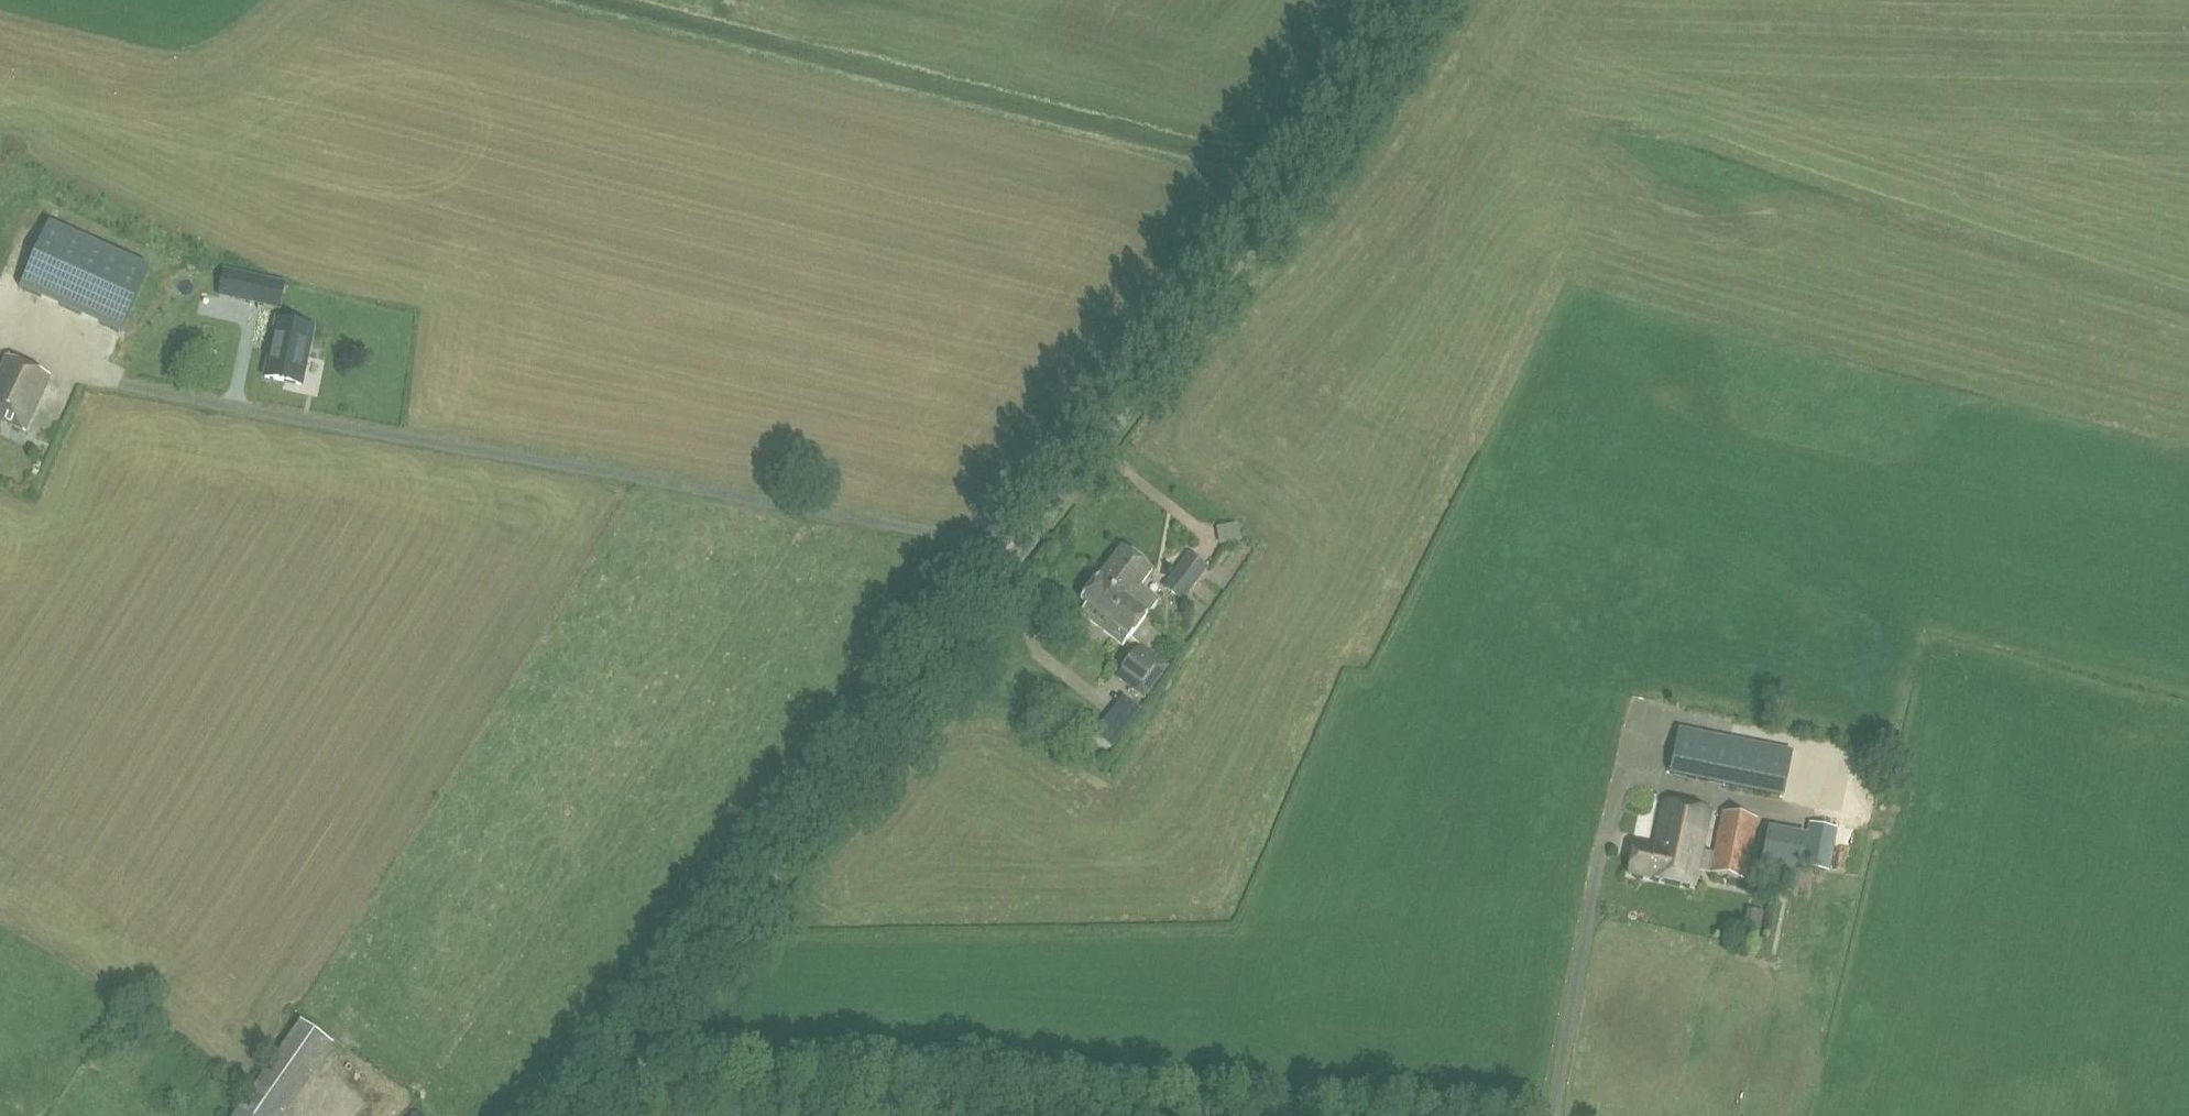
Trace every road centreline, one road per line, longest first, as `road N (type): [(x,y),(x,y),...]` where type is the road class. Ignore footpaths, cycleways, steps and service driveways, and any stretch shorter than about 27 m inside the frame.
road 1 (unclassified): [(612,1092),(1434,0)]
road 2 (unclassified): [(1148,1115),(612,1092)]

